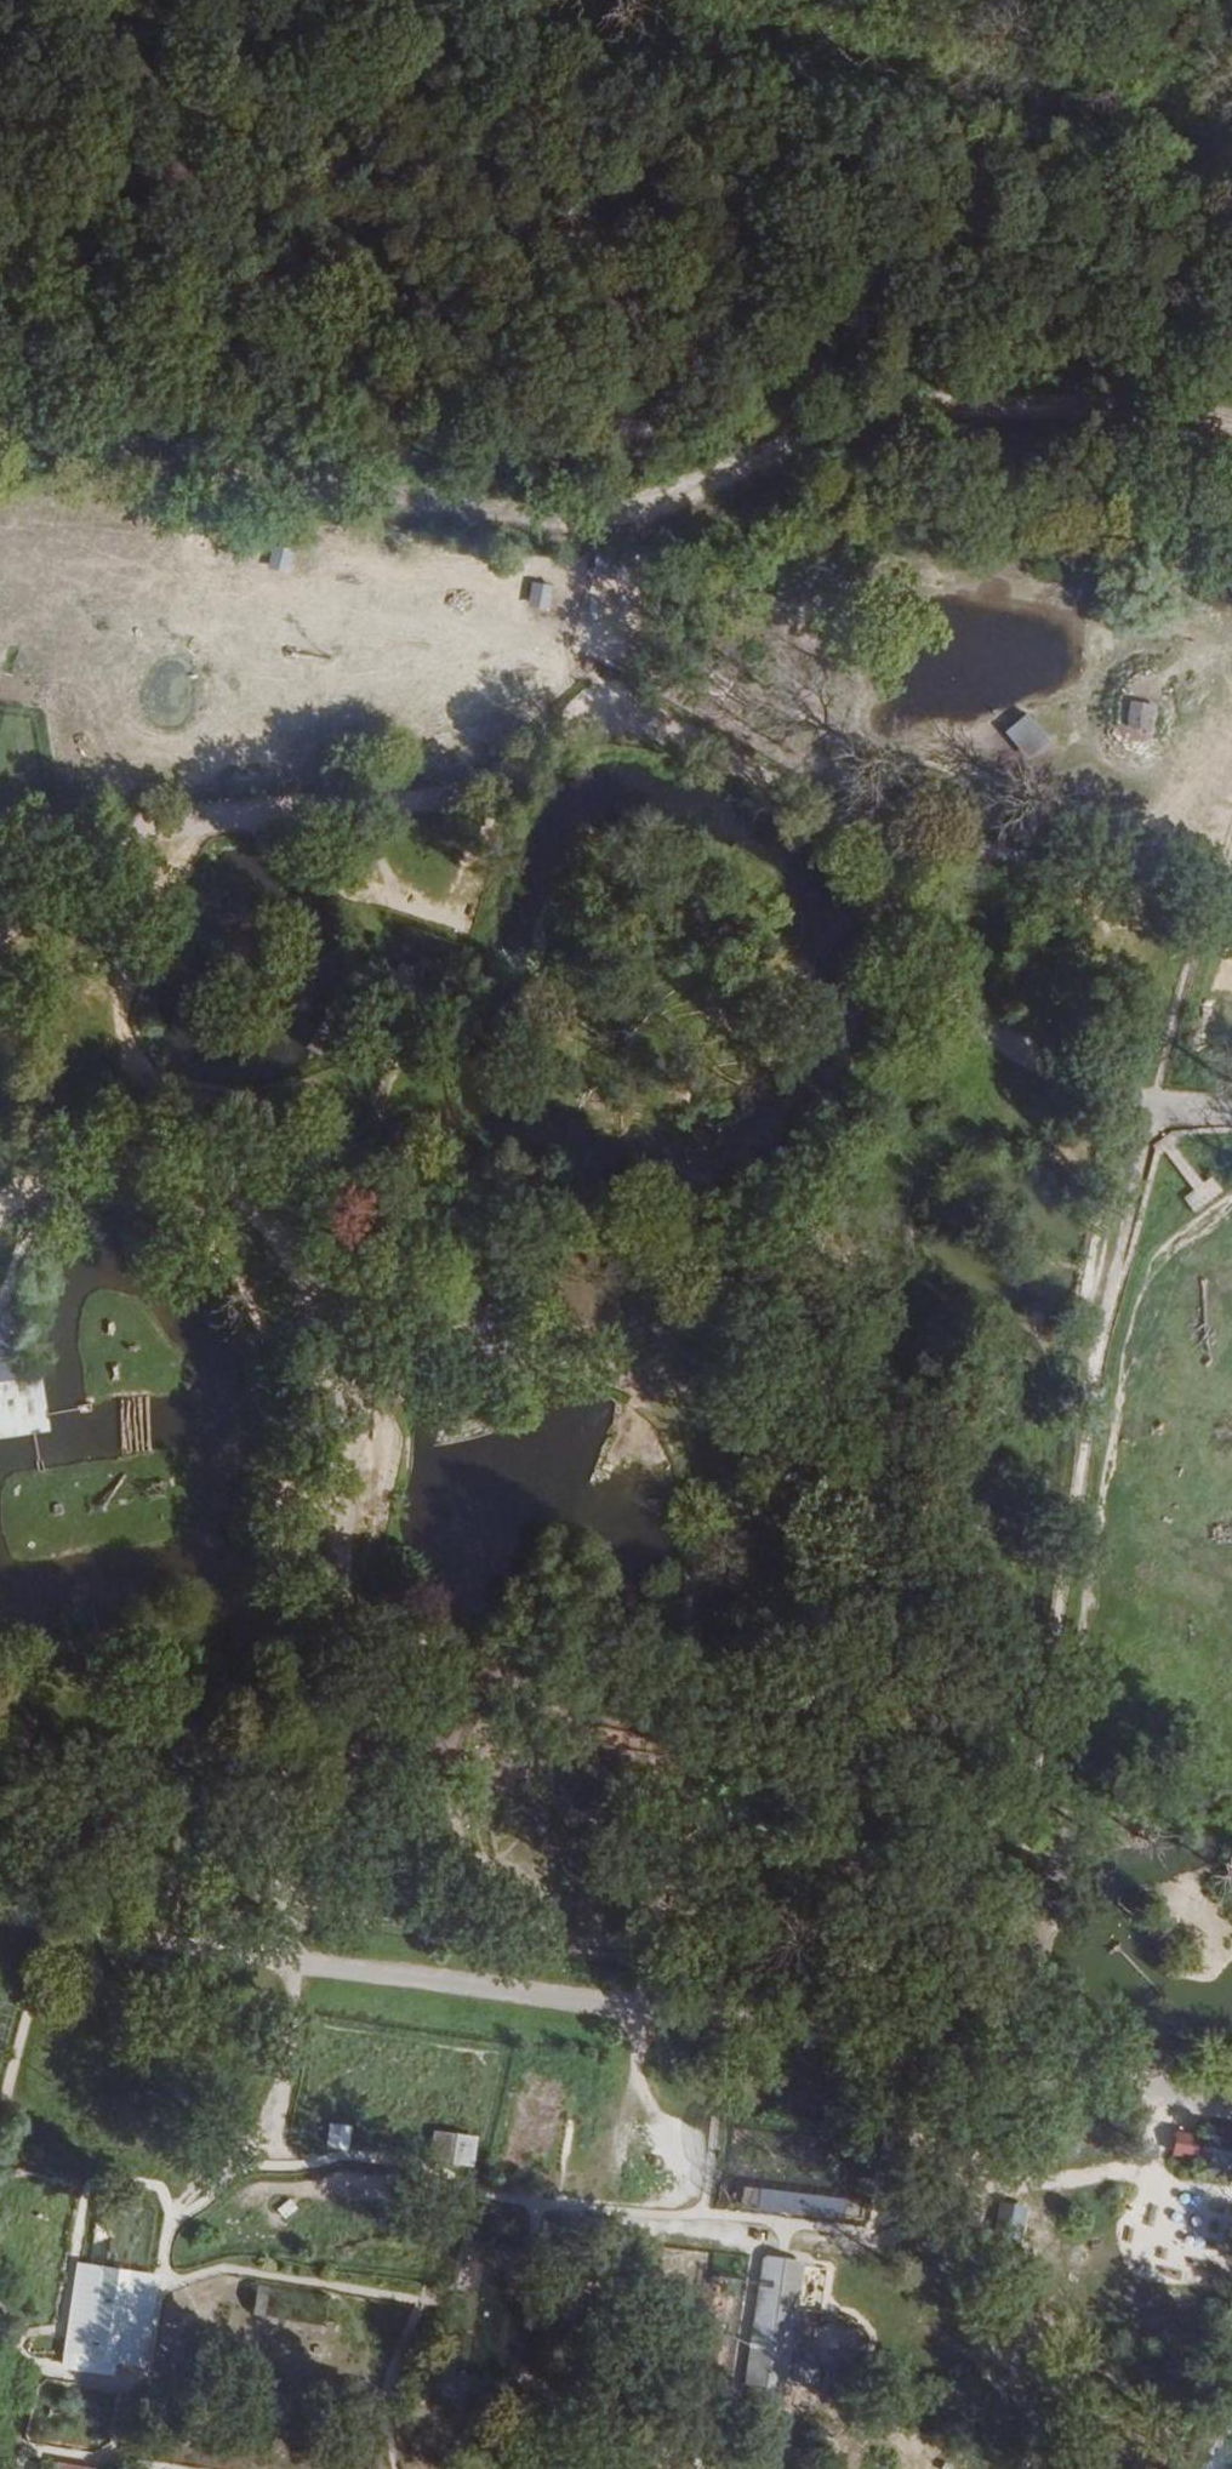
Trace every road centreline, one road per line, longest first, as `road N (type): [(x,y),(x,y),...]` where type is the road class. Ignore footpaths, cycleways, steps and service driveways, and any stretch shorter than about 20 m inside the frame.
road 1 (track): [(0,432),(587,529),(809,423),(920,405),(1207,410),(1231,426)]

